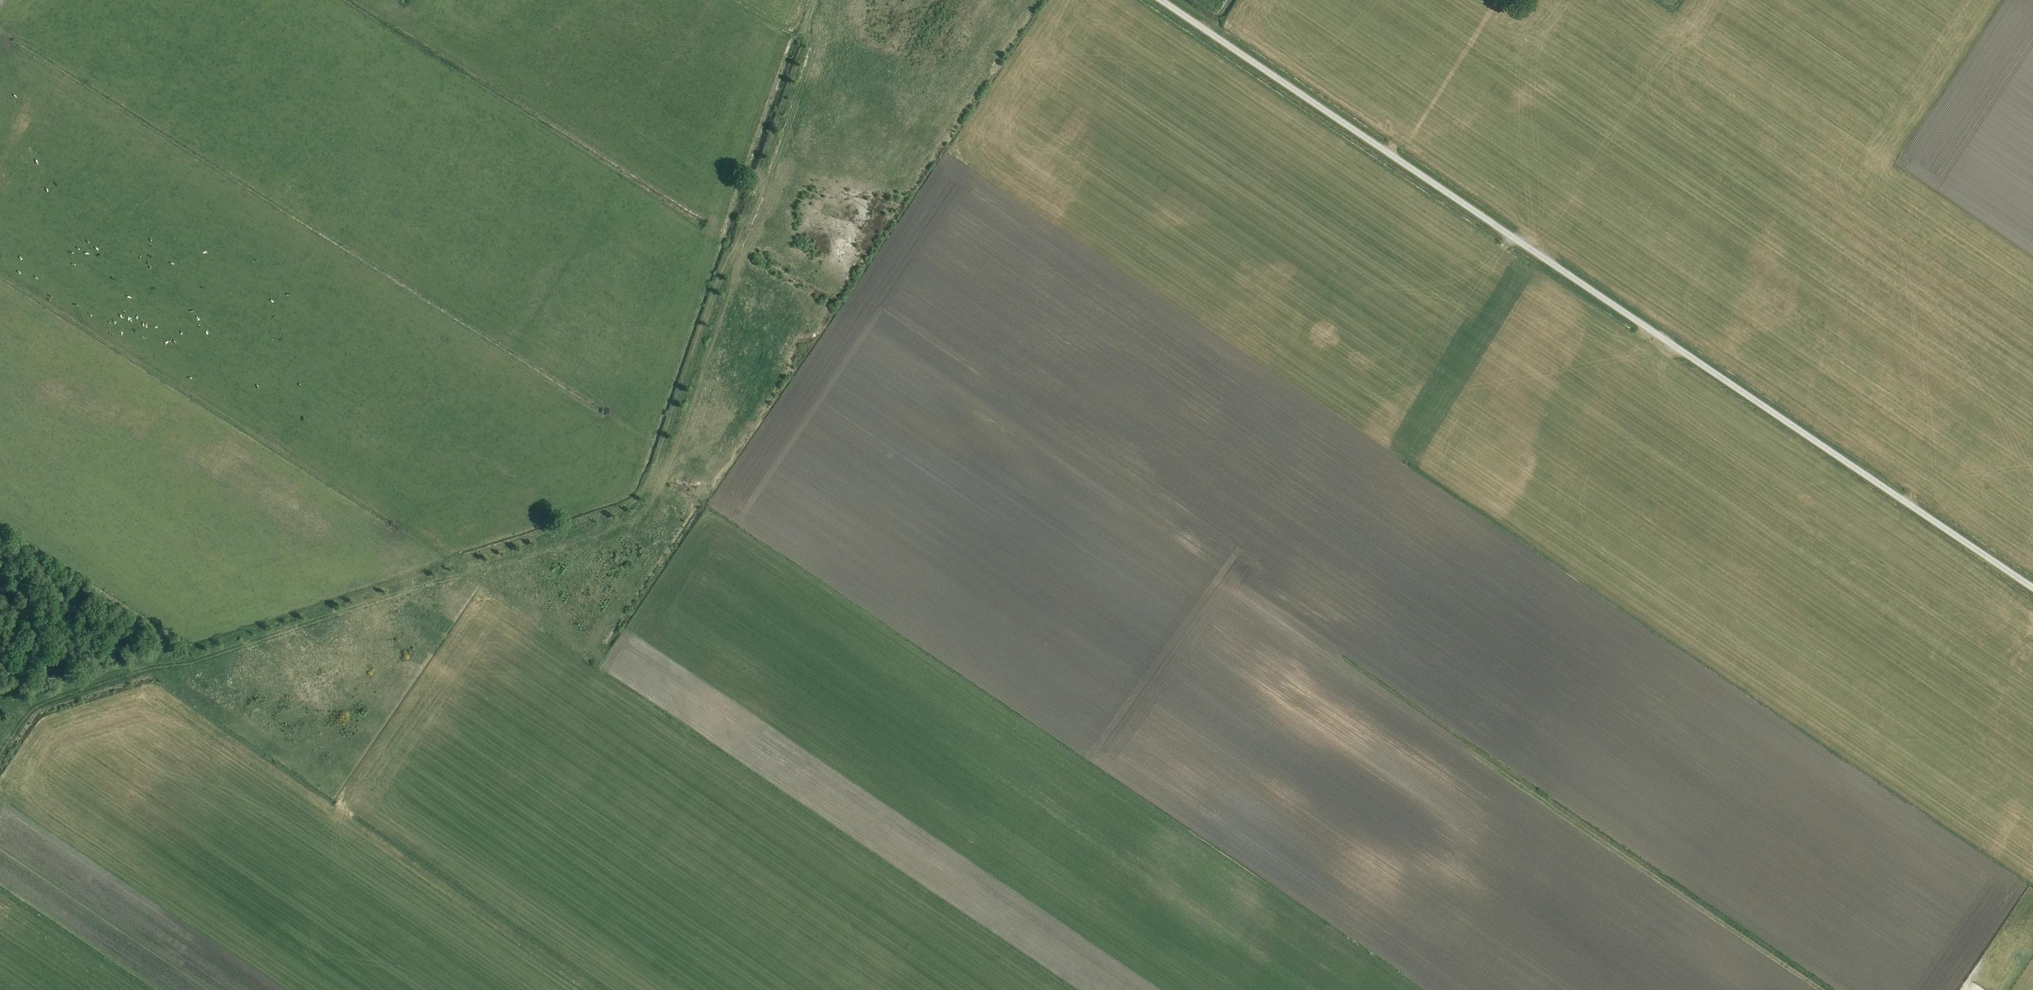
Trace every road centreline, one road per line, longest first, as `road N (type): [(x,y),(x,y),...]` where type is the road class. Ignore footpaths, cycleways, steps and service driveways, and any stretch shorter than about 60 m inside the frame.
road 1 (unclassified): [(2032,587),(1160,0)]
road 2 (track): [(815,0),(731,234)]

